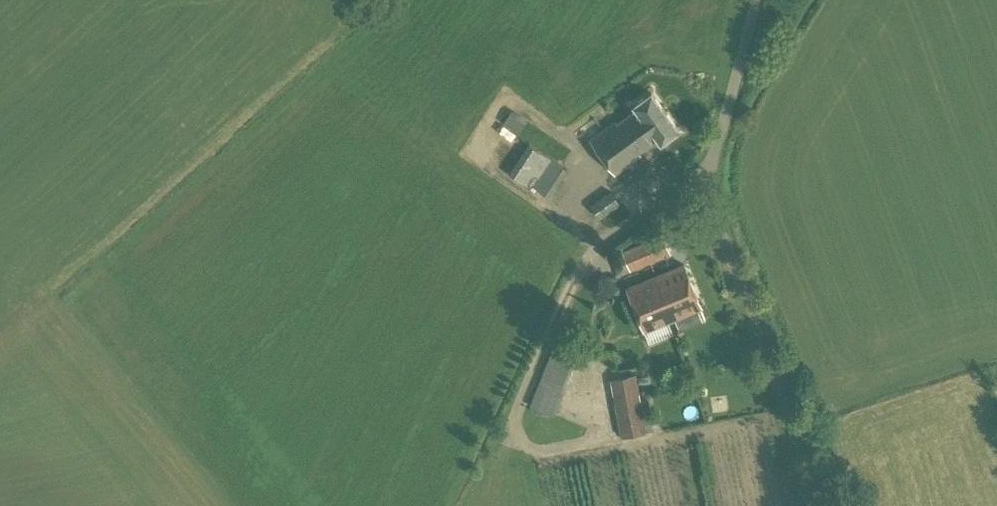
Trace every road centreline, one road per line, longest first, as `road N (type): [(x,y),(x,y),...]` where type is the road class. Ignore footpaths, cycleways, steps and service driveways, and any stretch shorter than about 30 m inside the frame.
road 1 (track): [(719,109),(709,166),(810,505)]

